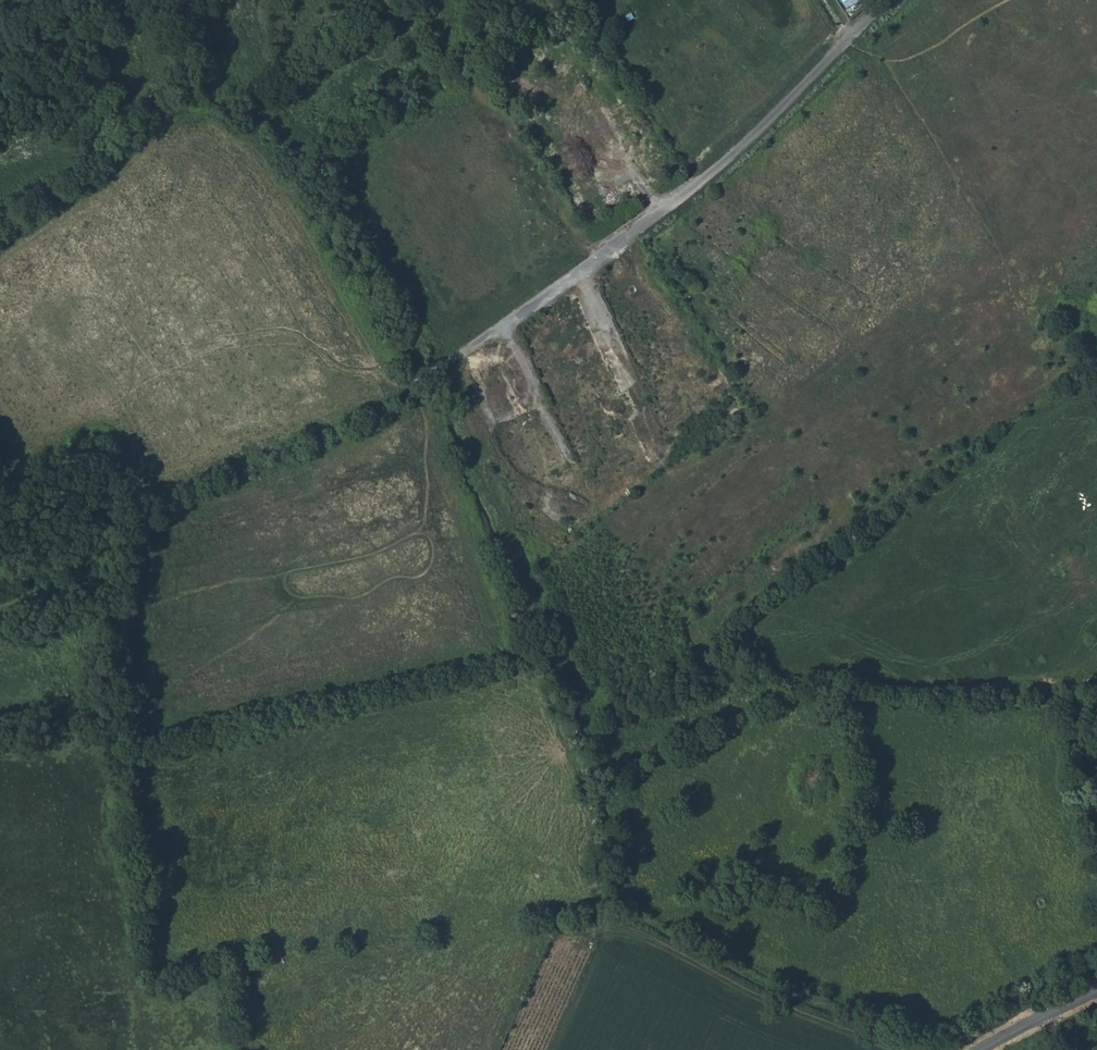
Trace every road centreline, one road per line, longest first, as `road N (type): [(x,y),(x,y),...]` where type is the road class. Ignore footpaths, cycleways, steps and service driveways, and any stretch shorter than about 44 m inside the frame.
road 1 (residential): [(451,362),(694,189),(891,0)]
road 2 (tertiary): [(978,1049),(1096,991)]

